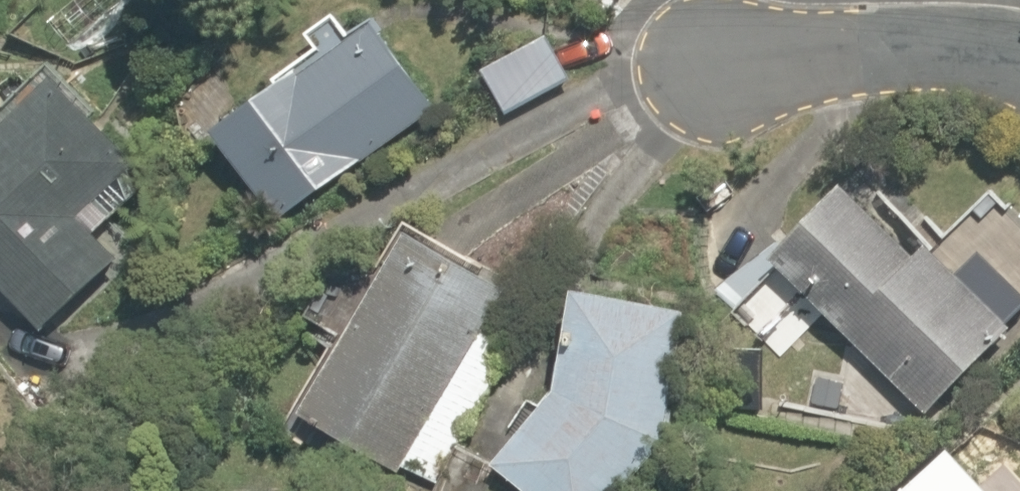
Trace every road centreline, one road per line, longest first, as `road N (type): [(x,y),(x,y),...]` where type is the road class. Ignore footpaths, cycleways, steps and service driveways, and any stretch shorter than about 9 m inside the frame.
road 1 (residential): [(713,71),(991,83),(1019,93)]

